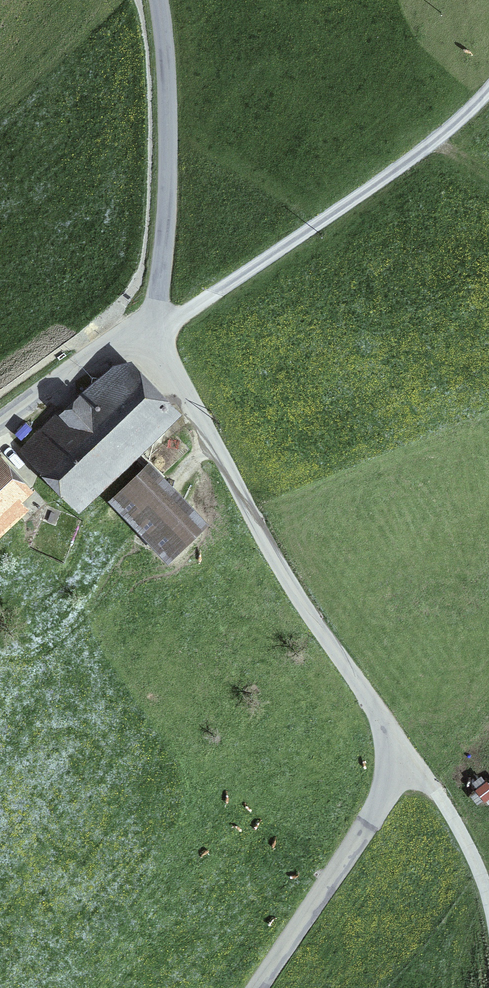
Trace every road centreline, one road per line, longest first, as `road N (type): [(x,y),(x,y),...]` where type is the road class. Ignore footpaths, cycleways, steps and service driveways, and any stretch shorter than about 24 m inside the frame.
road 1 (unclassified): [(260,987),(404,754),(297,596),(167,356)]
road 2 (track): [(488,91),(335,213),(160,328)]
road 3 (unclassified): [(159,297),(170,141),(159,0)]
road 4 (track): [(488,899),(464,834),(404,754)]

